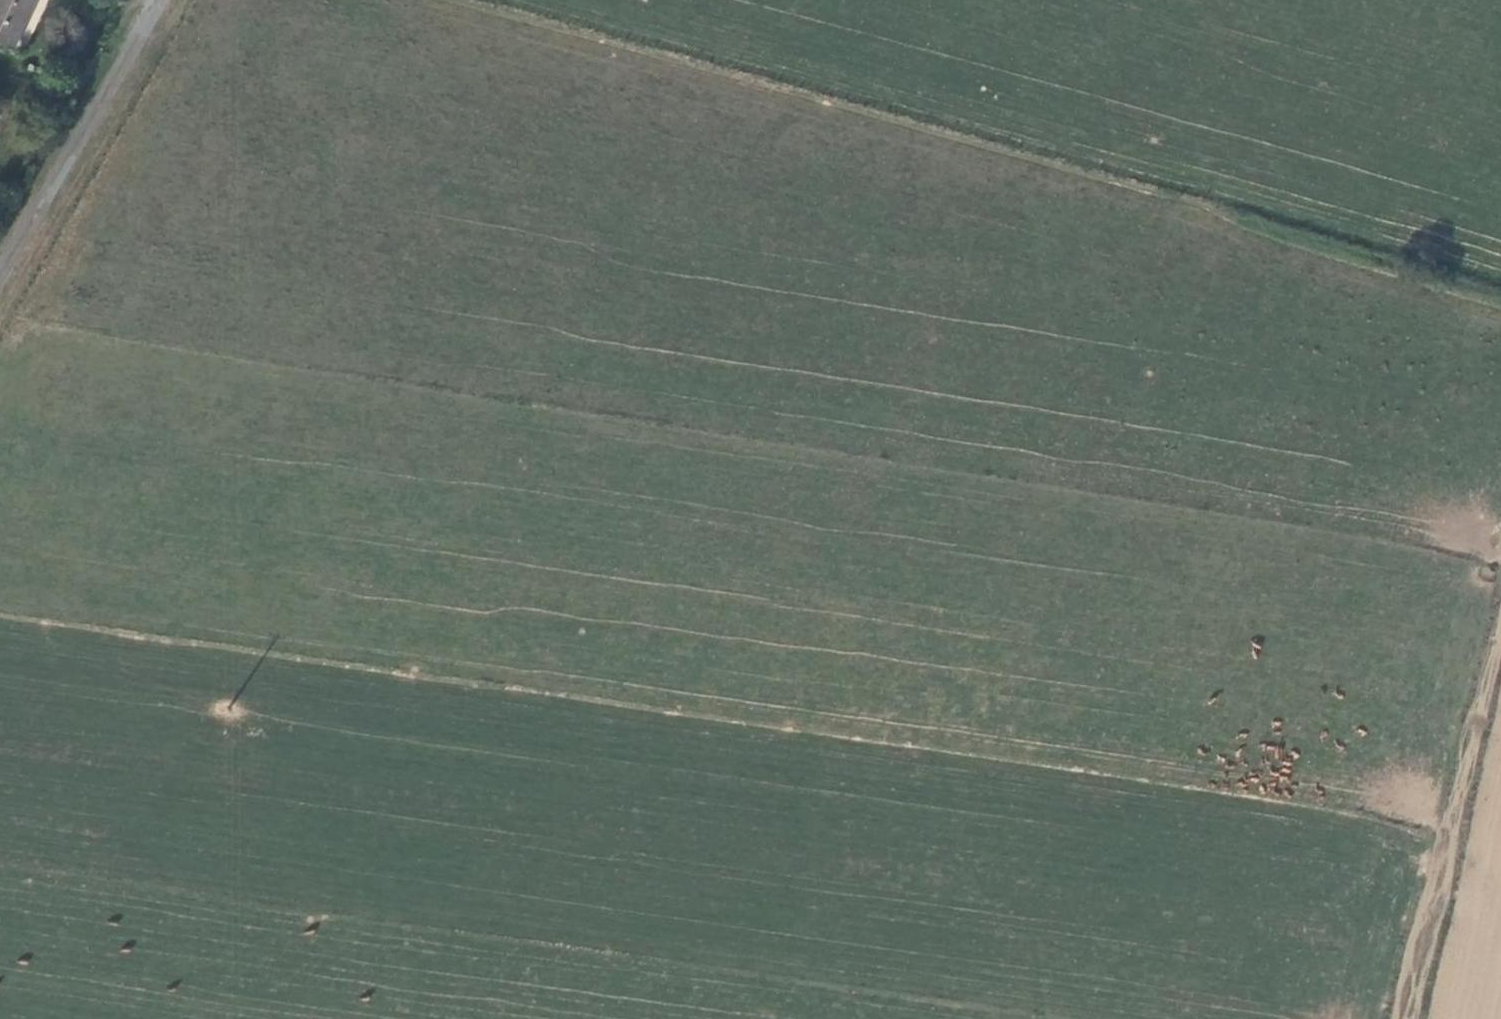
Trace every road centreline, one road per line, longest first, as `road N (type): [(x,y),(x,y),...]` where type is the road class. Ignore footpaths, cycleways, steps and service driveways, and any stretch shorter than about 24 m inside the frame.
road 1 (unclassified): [(0,294),(171,0)]

